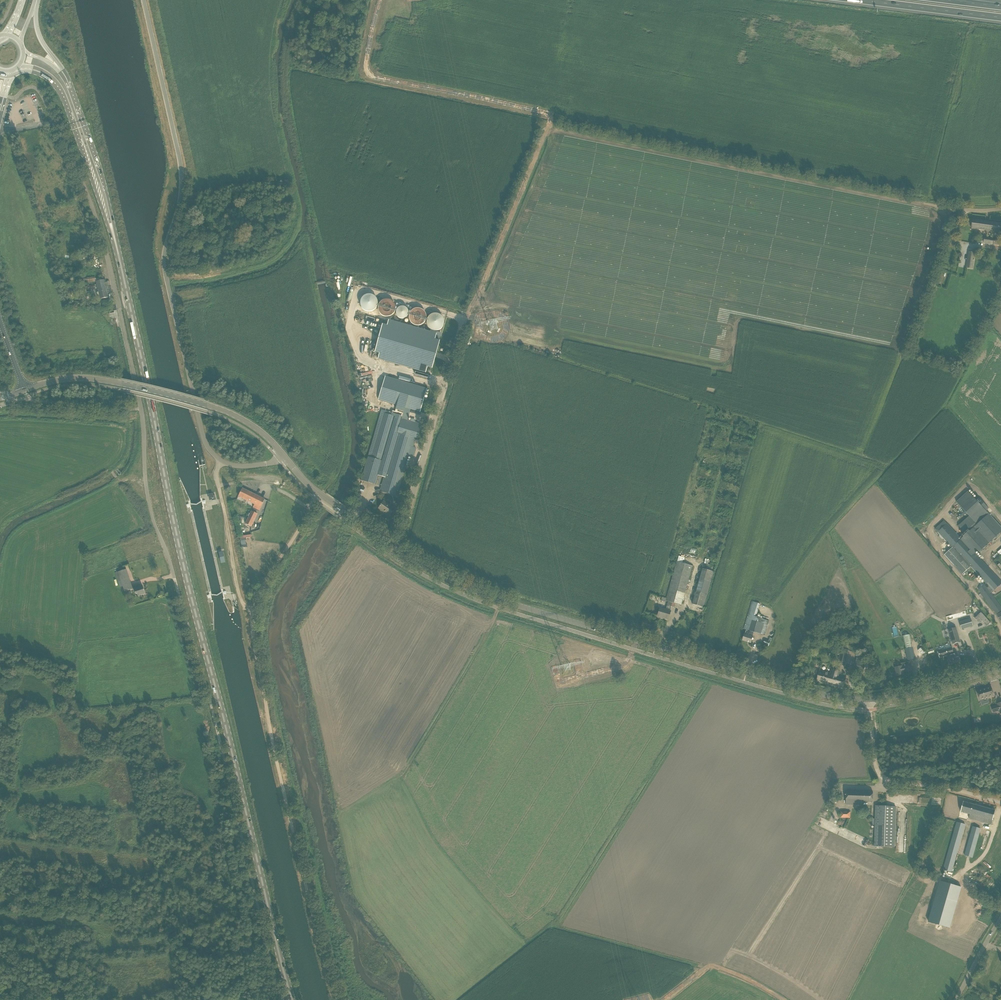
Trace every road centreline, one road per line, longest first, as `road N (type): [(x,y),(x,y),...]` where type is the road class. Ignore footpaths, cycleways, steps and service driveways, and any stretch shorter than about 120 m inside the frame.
road 1 (primary): [(292,999),(183,560),(111,225)]
road 2 (track): [(952,208),(552,129),(459,330)]
road 3 (unclassified): [(284,455),(232,465),(203,437),(164,265),(179,166),(143,0)]
road 4 (track): [(333,999),(253,621),(266,581),(318,493)]
road 5 (tertiary): [(869,699),(814,692),(503,601),(397,548)]
road 6 (unclassified): [(0,129),(57,128),(106,250),(141,409)]
road 7 (unclassified): [(459,330),(397,548)]
road 8 (unclassified): [(1000,802),(884,778),(869,699)]
road 9 (track): [(293,180),(295,230),(274,258),(168,279)]
road 10 (tertiary): [(122,384),(228,413),(284,455)]
road 11 (unclassified): [(175,578),(148,499),(141,409)]
road 12 (primary): [(38,71),(61,92),(111,225)]
road 13 (primary): [(111,225),(61,71)]
road 14 (track): [(220,461),(215,474),(229,555),(241,602),(255,610)]
road 15 (motorway): [(850,0),(1000,19)]
road 16 (tertiary): [(1000,668),(869,699)]

